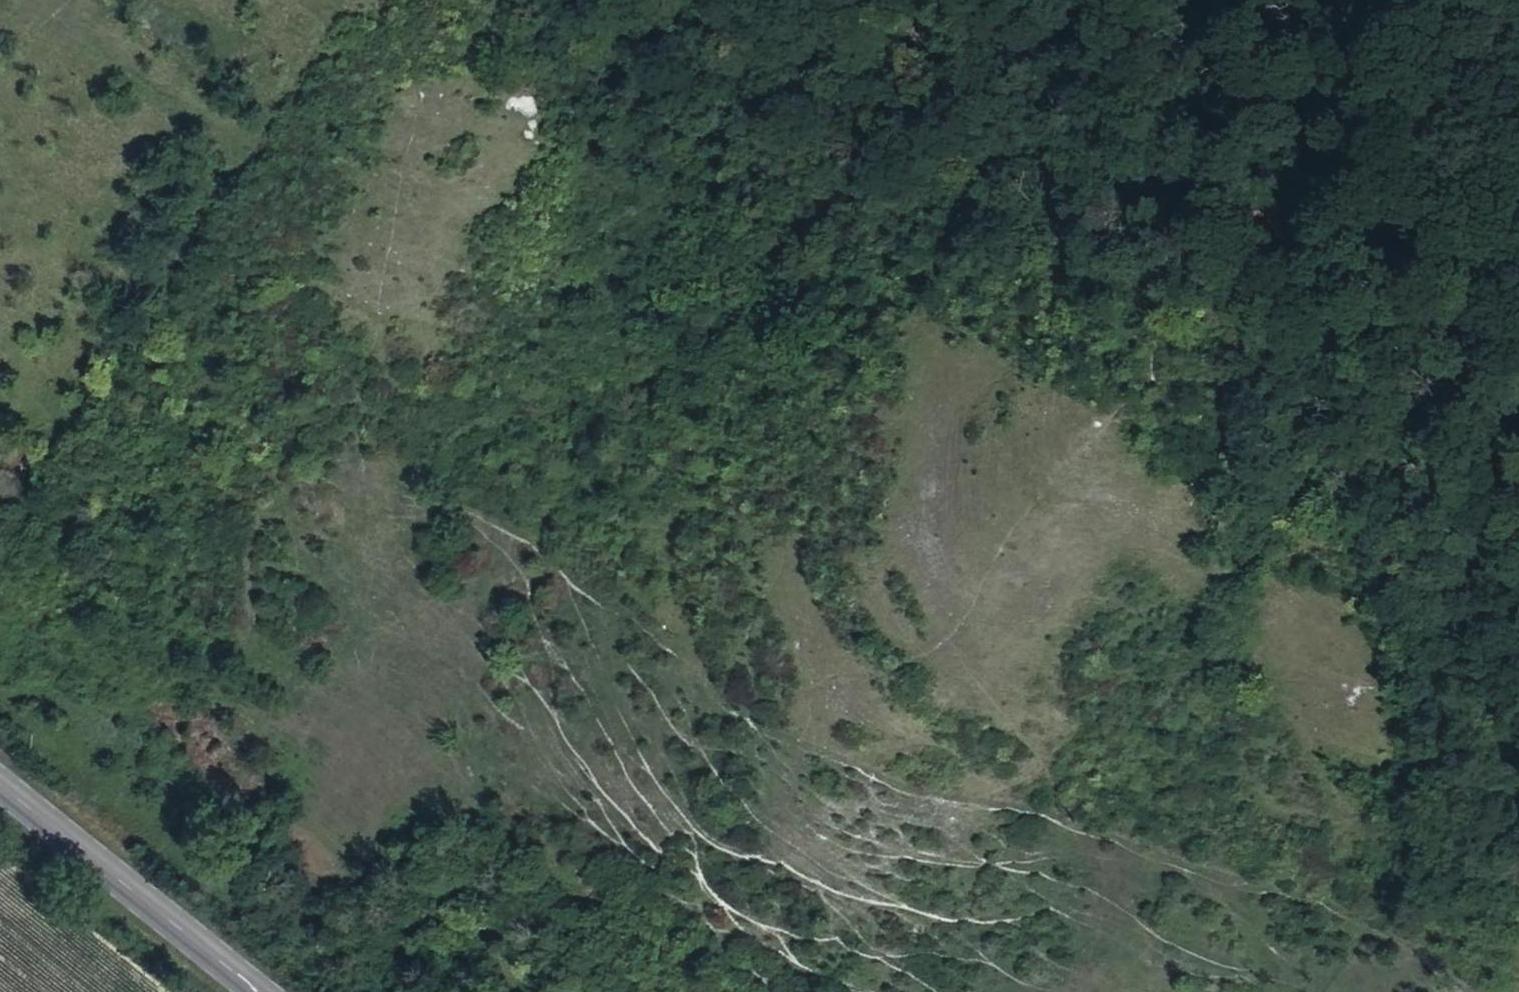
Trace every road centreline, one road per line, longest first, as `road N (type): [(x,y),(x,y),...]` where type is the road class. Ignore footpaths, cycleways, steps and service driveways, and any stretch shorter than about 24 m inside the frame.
road 1 (primary): [(258,991),(0,787)]

